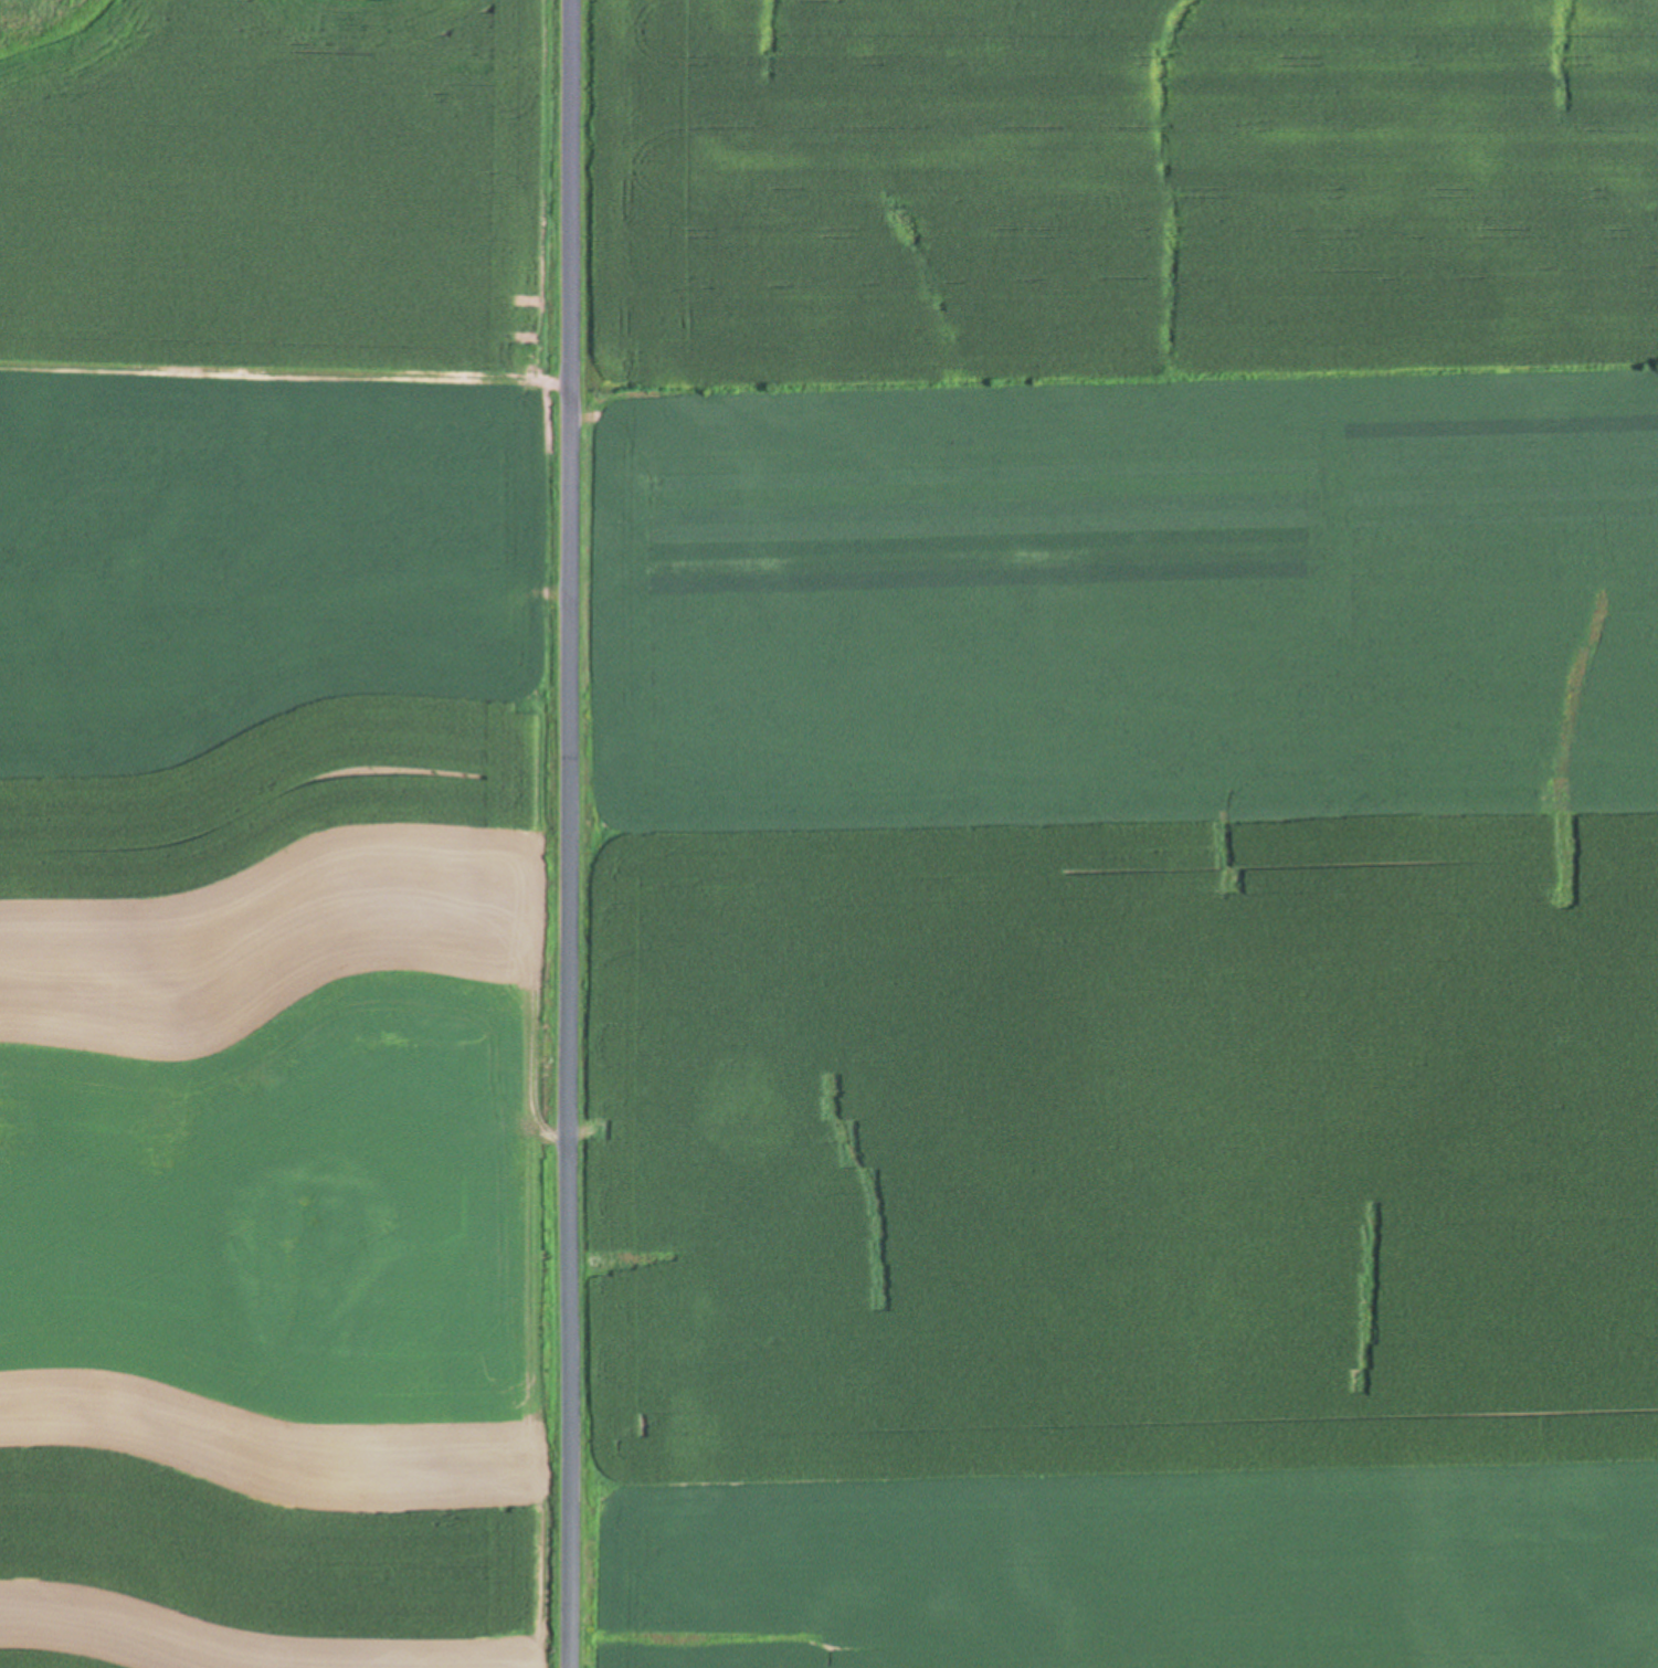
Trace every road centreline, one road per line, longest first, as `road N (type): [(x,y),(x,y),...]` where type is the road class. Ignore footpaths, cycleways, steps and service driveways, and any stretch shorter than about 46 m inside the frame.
road 1 (residential): [(571,1667),(573,0)]

